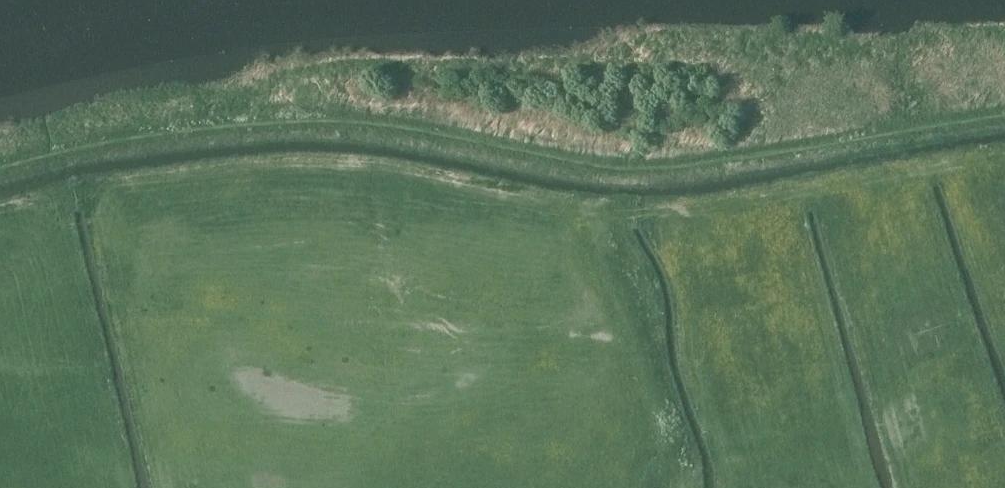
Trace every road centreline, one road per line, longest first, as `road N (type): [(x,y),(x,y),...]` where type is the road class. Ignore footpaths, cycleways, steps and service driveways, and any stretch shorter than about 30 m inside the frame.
road 1 (track): [(594,213),(699,211),(1004,155)]

